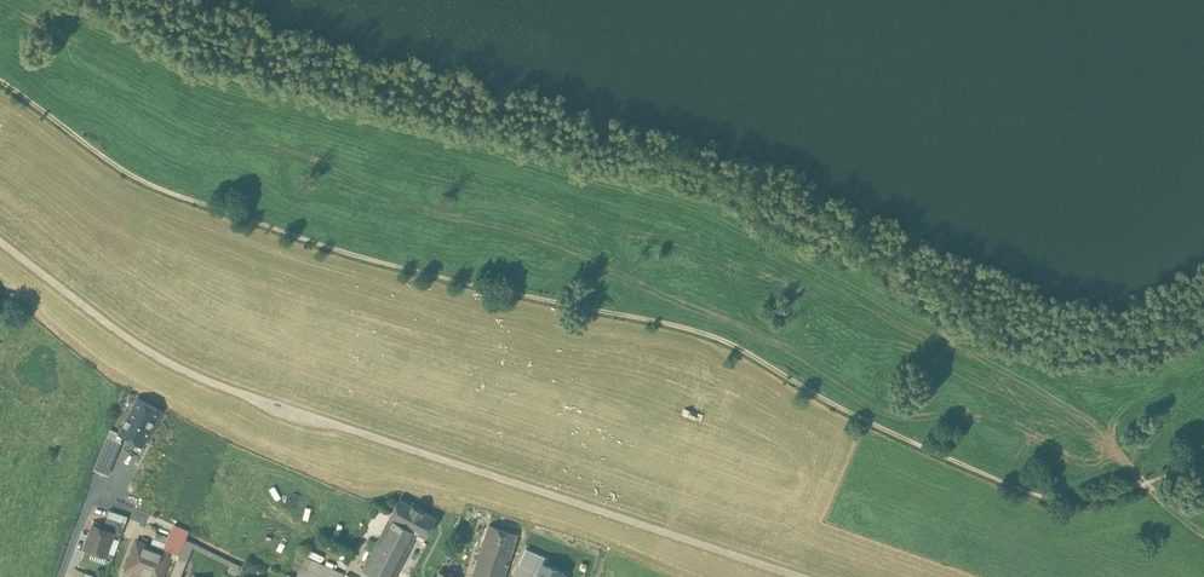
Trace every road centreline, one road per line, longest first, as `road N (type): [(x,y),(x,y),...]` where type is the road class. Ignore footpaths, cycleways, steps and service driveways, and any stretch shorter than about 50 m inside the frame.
road 1 (track): [(1203,458),(1108,497),(1043,499),(900,438),(709,336),(346,255),(175,196),(136,179),(0,83)]

